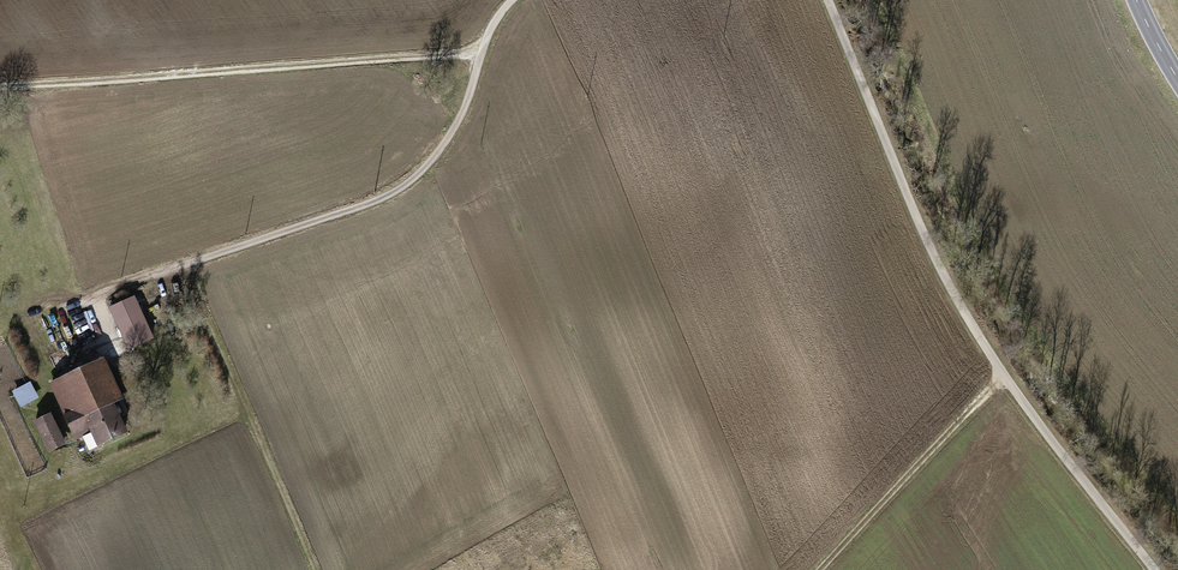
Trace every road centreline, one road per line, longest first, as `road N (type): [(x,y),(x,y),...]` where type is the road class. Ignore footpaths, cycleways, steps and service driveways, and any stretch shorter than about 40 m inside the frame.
road 1 (residential): [(514,0),(482,51),(464,114),(425,168),(382,198),(64,311)]
road 2 (track): [(482,51),(0,87)]
road 3 (track): [(1003,375),(820,569)]

